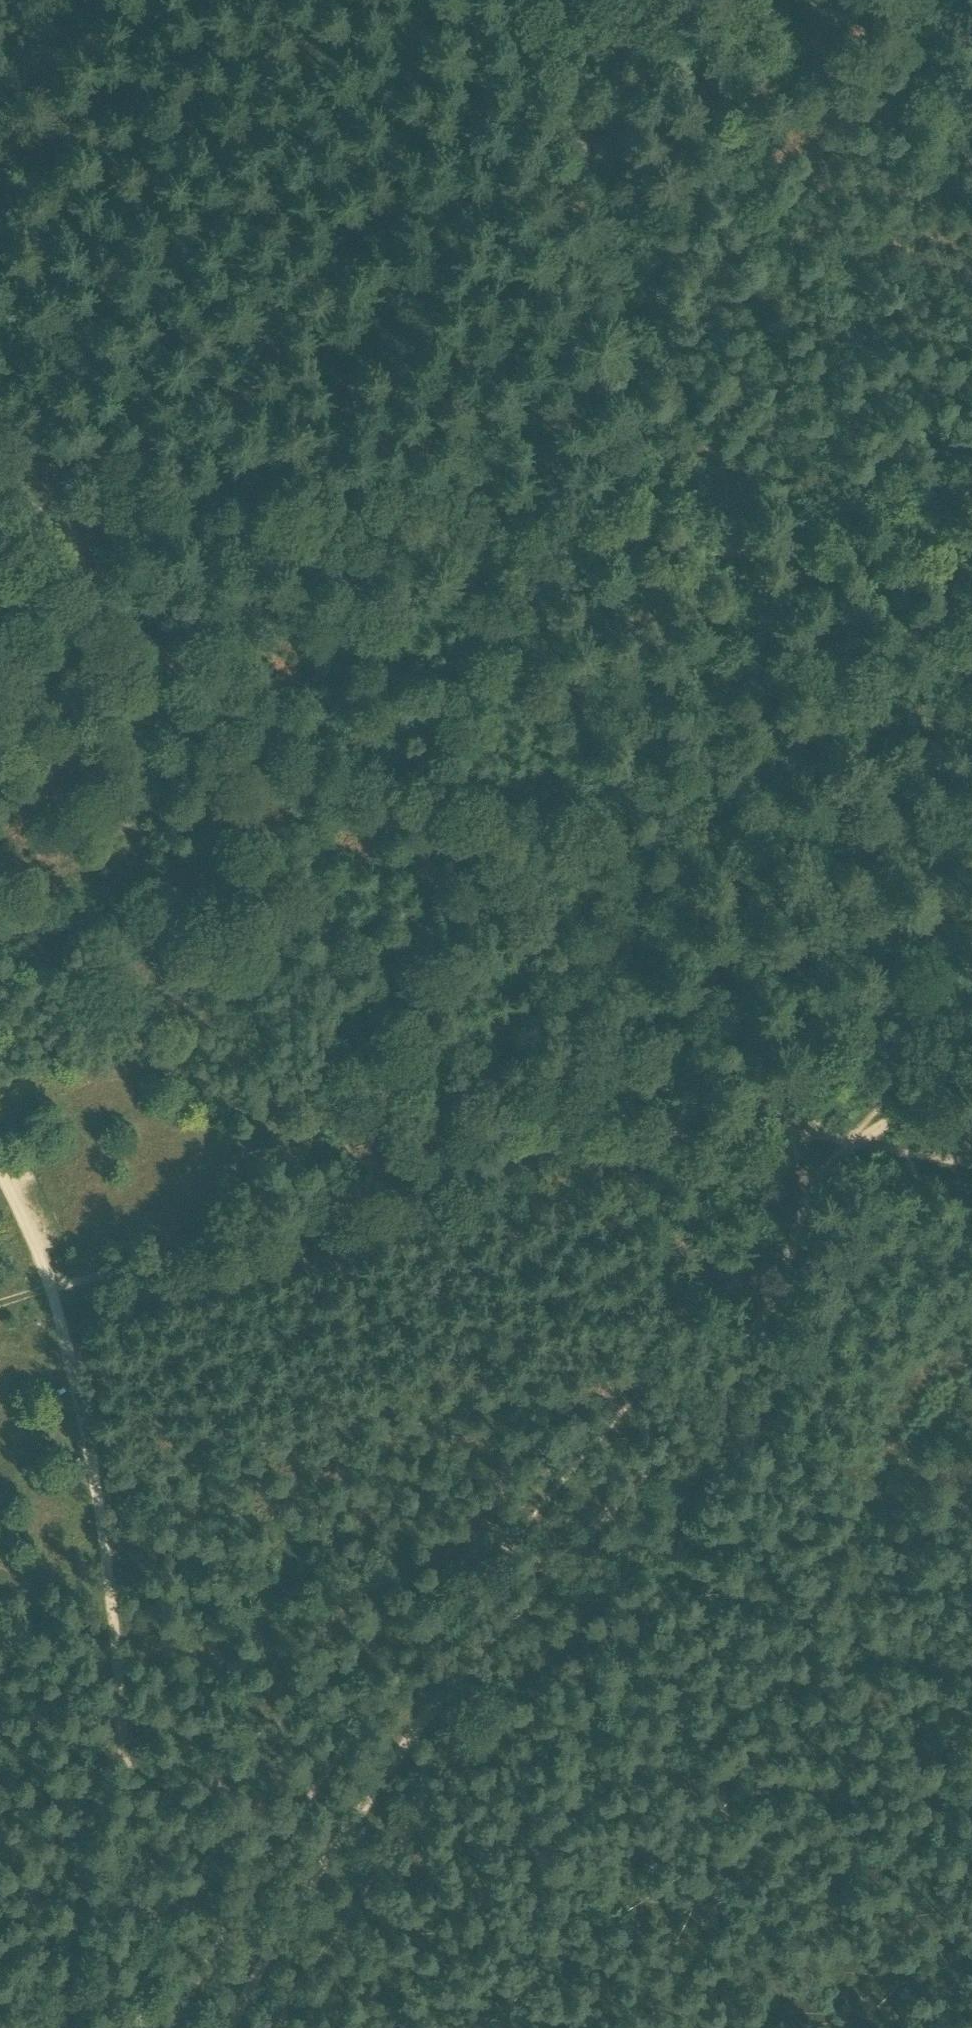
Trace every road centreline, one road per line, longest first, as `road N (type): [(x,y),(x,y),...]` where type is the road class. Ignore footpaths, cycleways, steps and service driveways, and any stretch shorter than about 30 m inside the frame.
road 1 (track): [(237,2027),(329,1849),(695,1393),(861,1136),(971,1028)]
road 2 (track): [(526,0),(611,262),(624,614),(638,671),(734,949),(847,1133)]
road 3 (track): [(847,1133),(642,1147),(538,1164),(50,1285)]
road 4 (track): [(50,1285),(83,1407),(116,1604),(145,1943),(140,2027)]
road 5 (track): [(622,561),(406,569),(301,561),(0,481)]
road 6 (track): [(622,561),(971,540)]
road 7 (track): [(0,1170),(50,1285)]
road 8 (unclassified): [(0,107),(62,0)]

